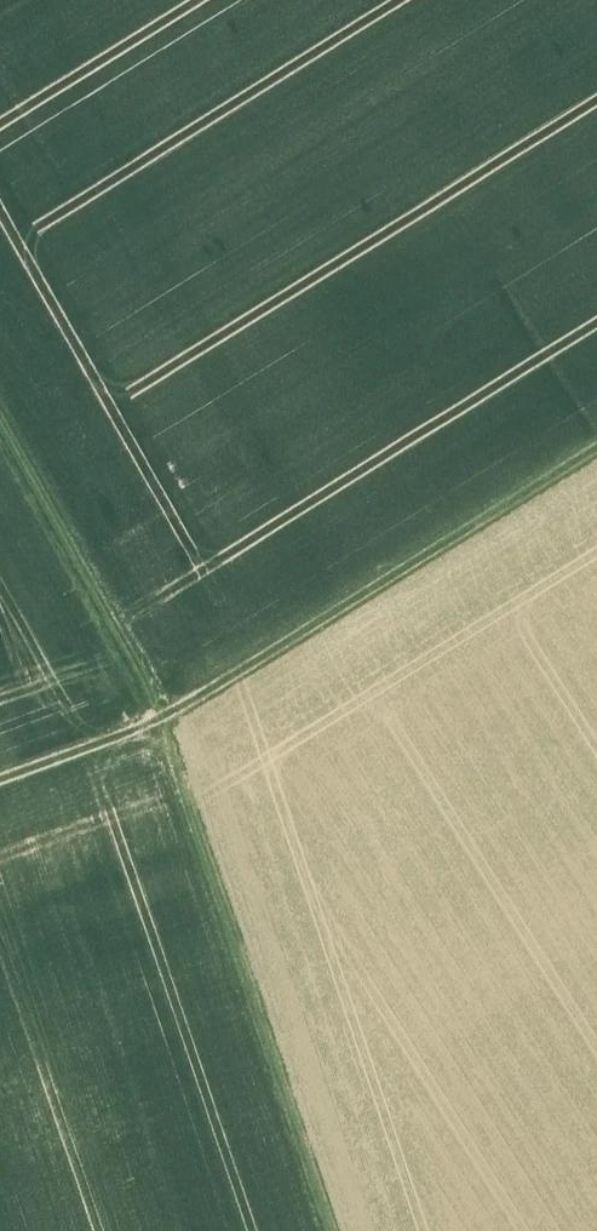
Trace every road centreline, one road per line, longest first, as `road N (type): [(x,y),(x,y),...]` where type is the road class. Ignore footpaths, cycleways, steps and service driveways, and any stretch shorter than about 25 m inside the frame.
road 1 (track): [(0,434),(159,722),(331,1230)]
road 2 (track): [(596,451),(196,703),(0,781)]

